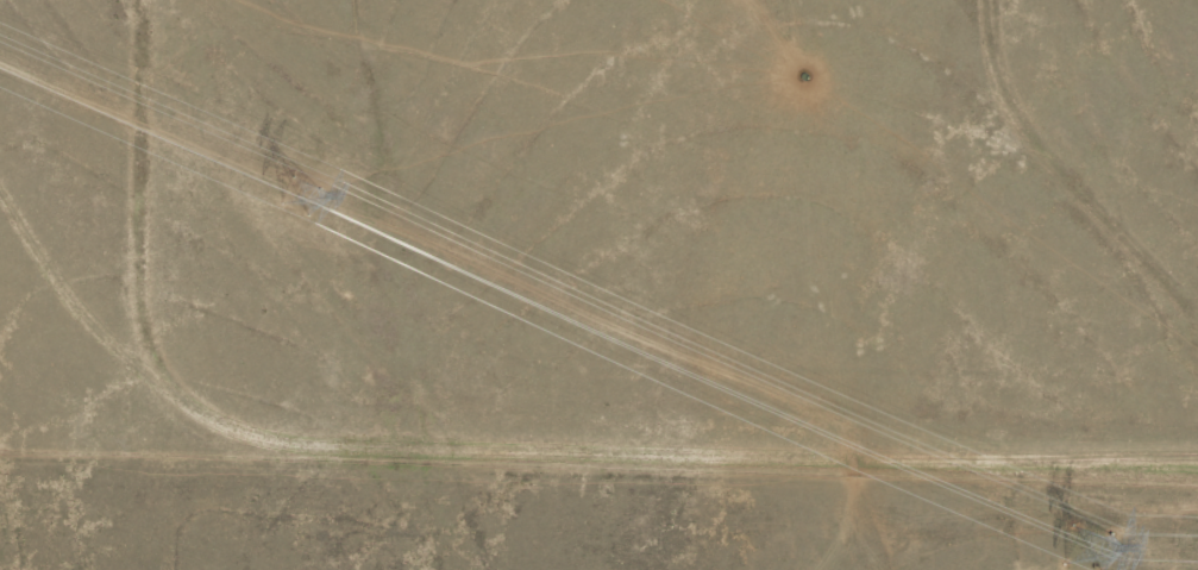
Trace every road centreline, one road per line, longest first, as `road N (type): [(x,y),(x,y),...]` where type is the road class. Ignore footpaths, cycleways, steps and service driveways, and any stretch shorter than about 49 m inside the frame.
road 1 (residential): [(0,307),(18,334),(180,440),(299,471),(1197,473)]
road 2 (residential): [(1197,332),(1016,169),(972,106),(960,0)]
road 3 (residential): [(62,365),(67,0)]

